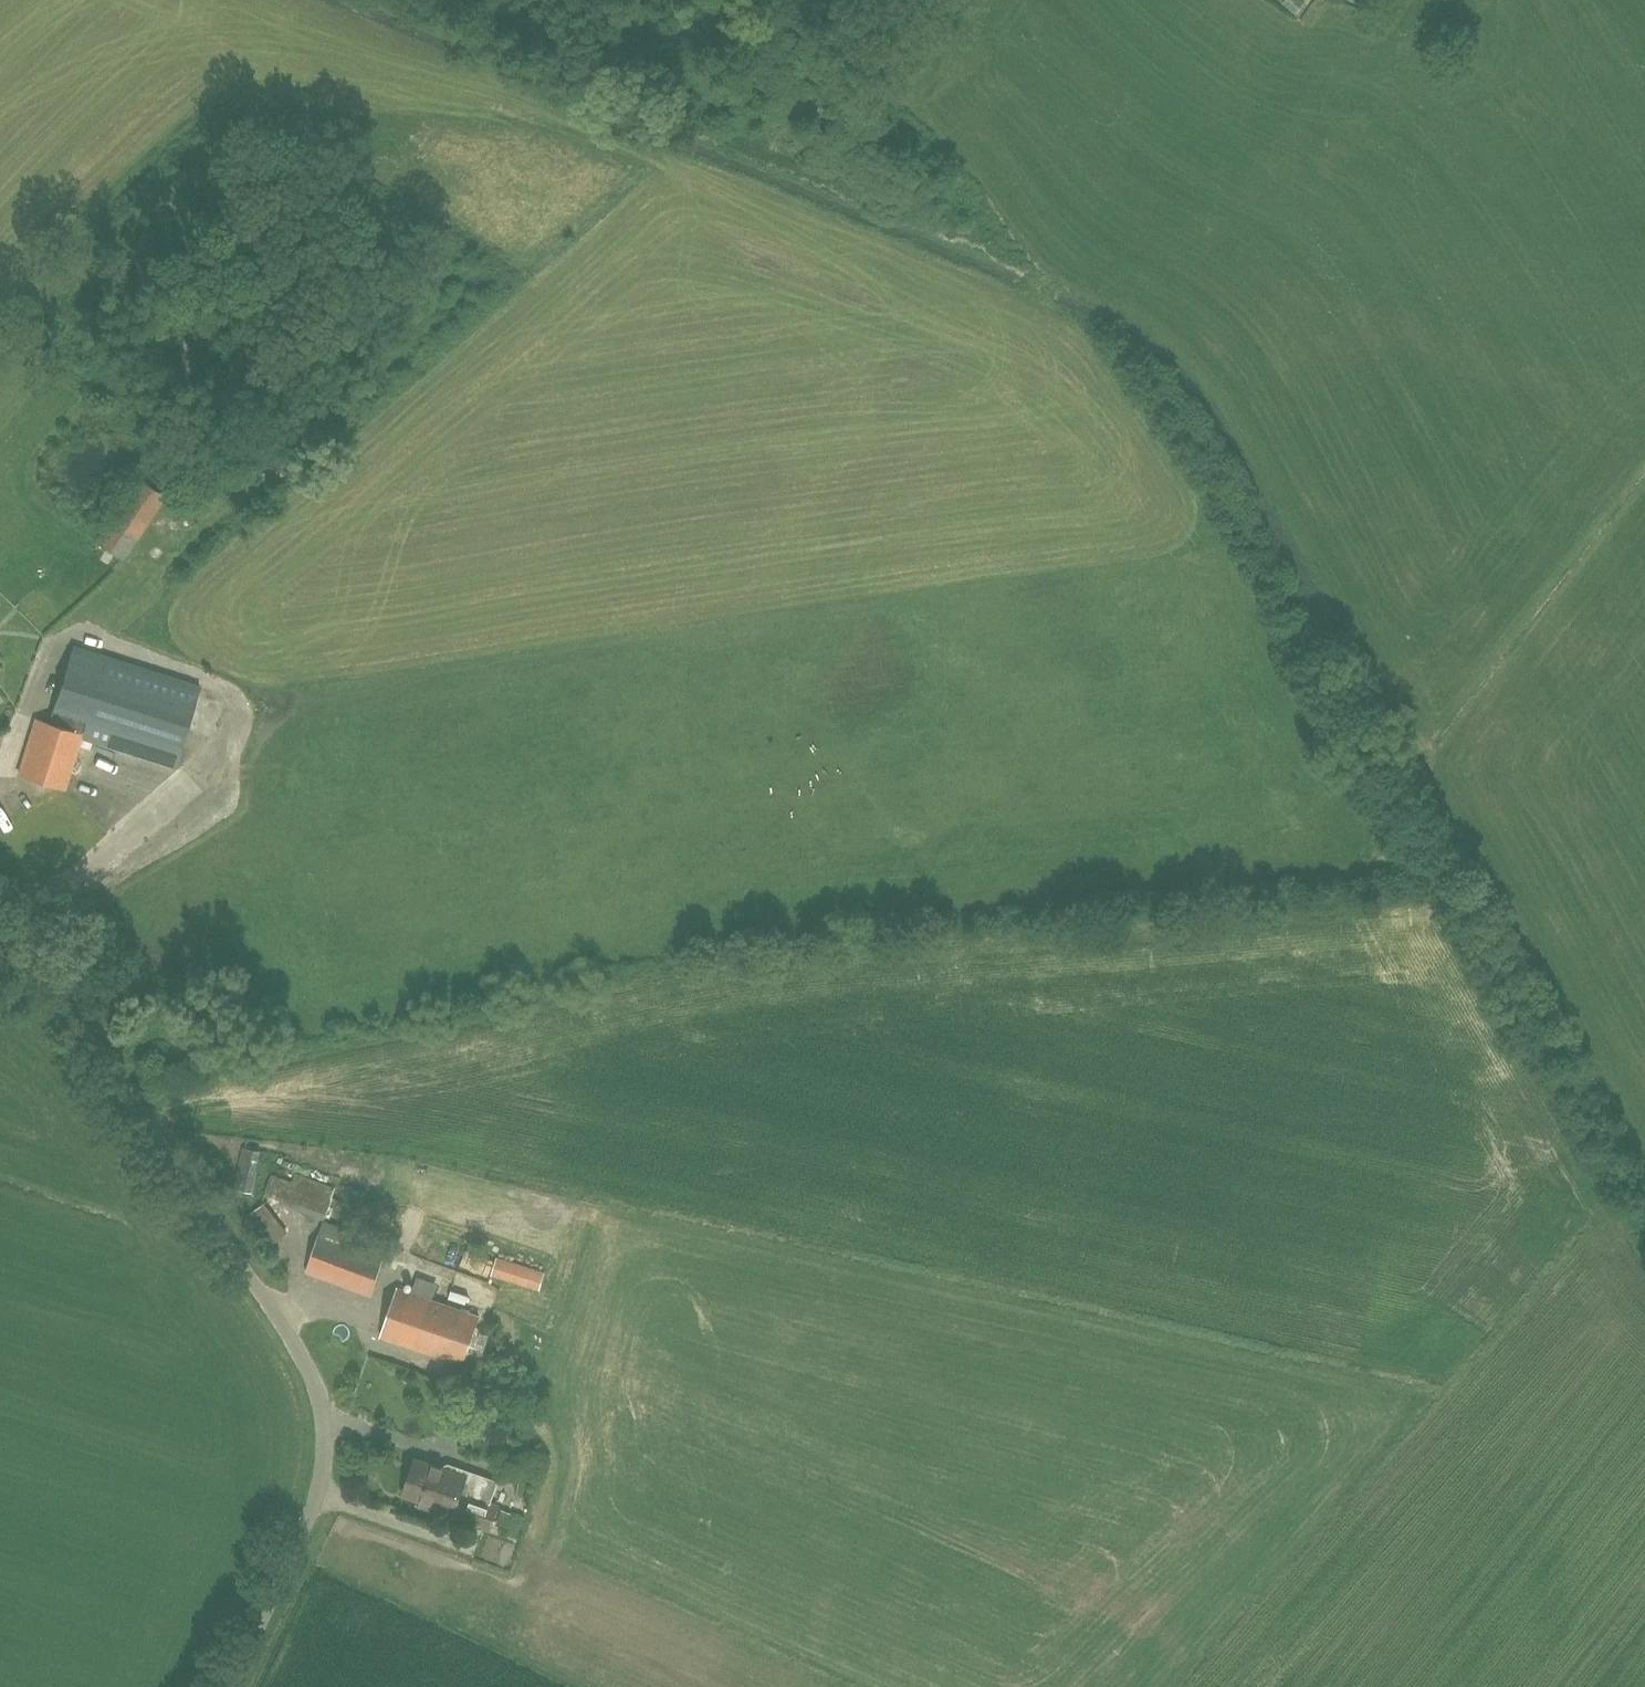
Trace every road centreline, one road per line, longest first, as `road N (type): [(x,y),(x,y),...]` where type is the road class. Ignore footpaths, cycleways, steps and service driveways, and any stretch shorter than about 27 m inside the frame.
road 1 (unclassified): [(235,1686),(314,1515),(326,1397),(307,1338),(0,892)]

